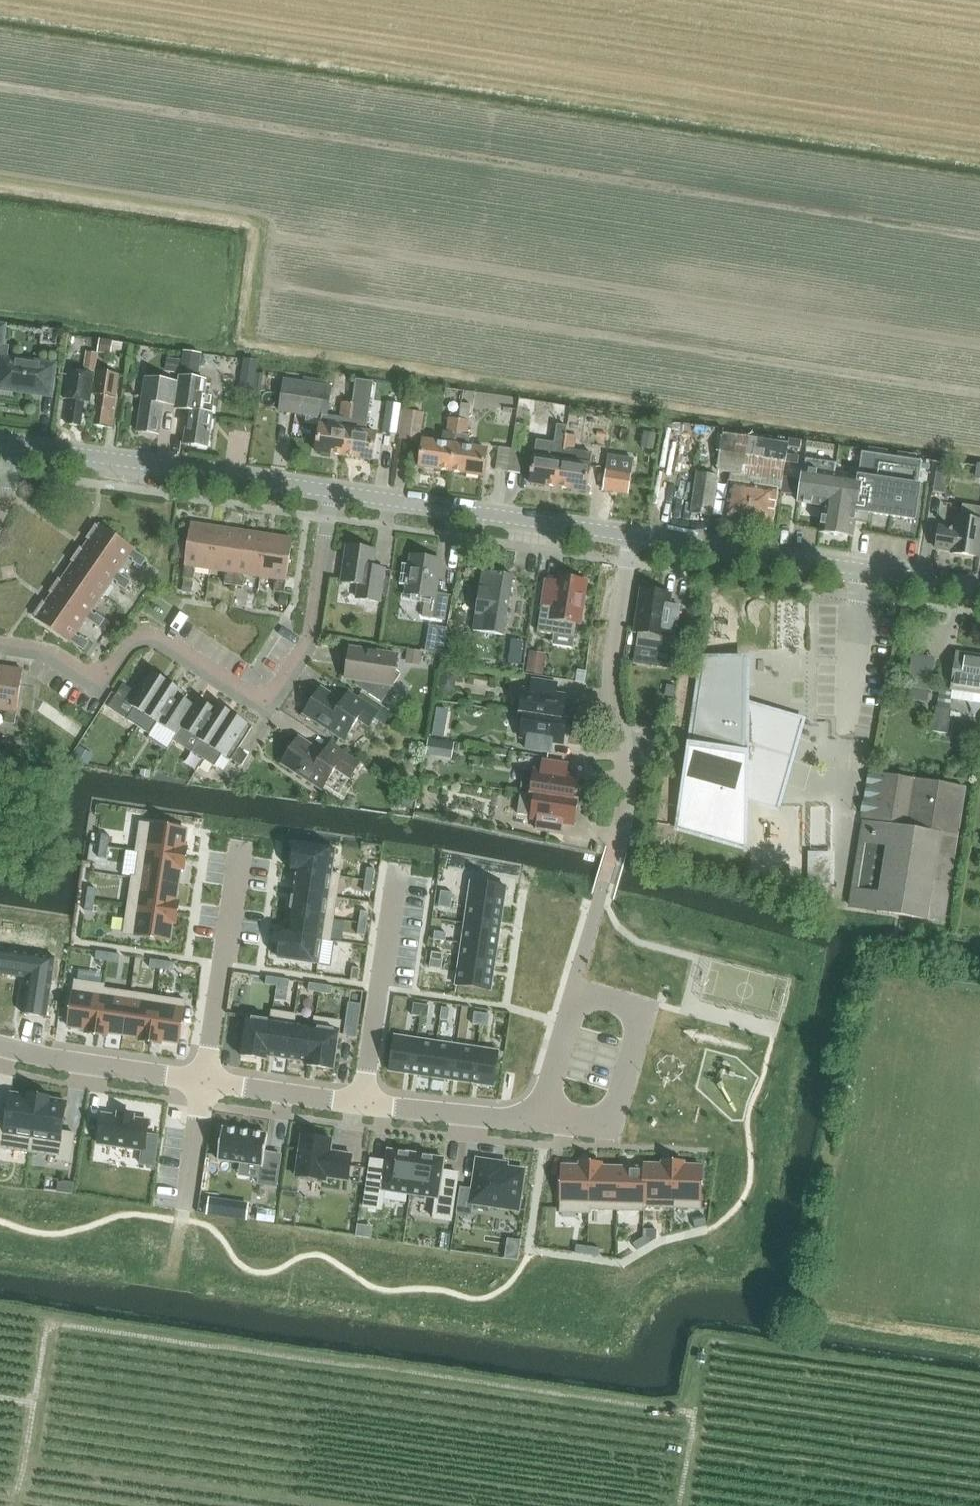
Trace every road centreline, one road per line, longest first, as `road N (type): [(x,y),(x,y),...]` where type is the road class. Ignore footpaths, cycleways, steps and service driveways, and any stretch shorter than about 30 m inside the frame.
road 1 (residential): [(0,643),(50,654),(94,680),(109,675),(134,642),(156,638),(266,699),(312,639),(333,492)]
road 2 (residential): [(633,536),(615,651),(628,785),(575,992)]
road 3 (tertiary): [(979,589),(633,536)]
road 4 (residential): [(203,1084),(537,1124)]
road 5 (tertiary): [(333,492),(18,447)]
road 6 (tertiary): [(633,536),(333,492)]
road 7 (residential): [(537,1124),(606,1131),(642,1012),(575,992)]
road 8 (residential): [(239,841),(203,1084)]
road 9 (residential): [(0,1045),(203,1084)]
road 10 (residential): [(575,992),(537,1124)]
road 11 (residential): [(203,1084),(185,1209)]

